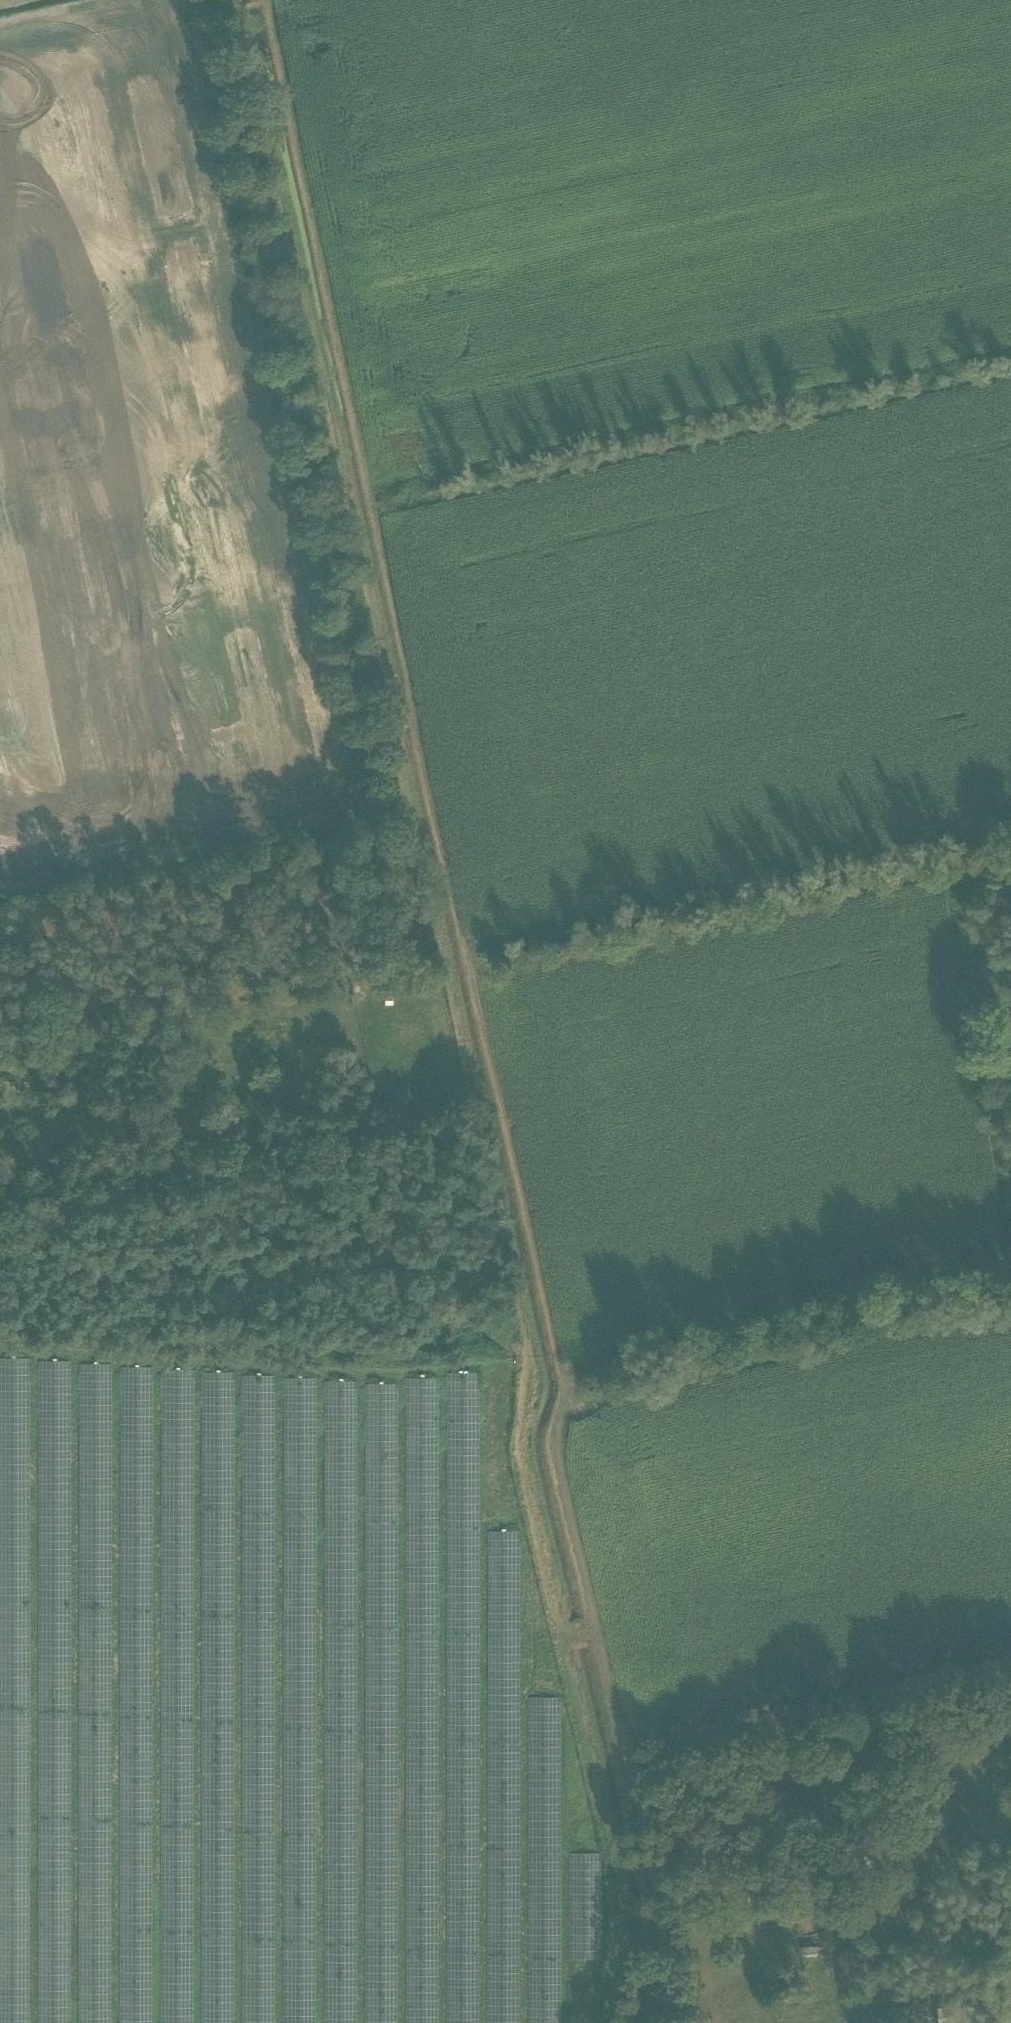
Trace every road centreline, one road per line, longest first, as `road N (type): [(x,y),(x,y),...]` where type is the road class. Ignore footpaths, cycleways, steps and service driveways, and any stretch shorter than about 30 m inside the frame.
road 1 (track): [(595,1630),(564,1480),(565,1399),(577,1353),(1010,1239)]
road 2 (track): [(672,2022),(668,1945),(595,1630)]
road 3 (track): [(1010,885),(983,912),(983,962),(1010,1108)]

